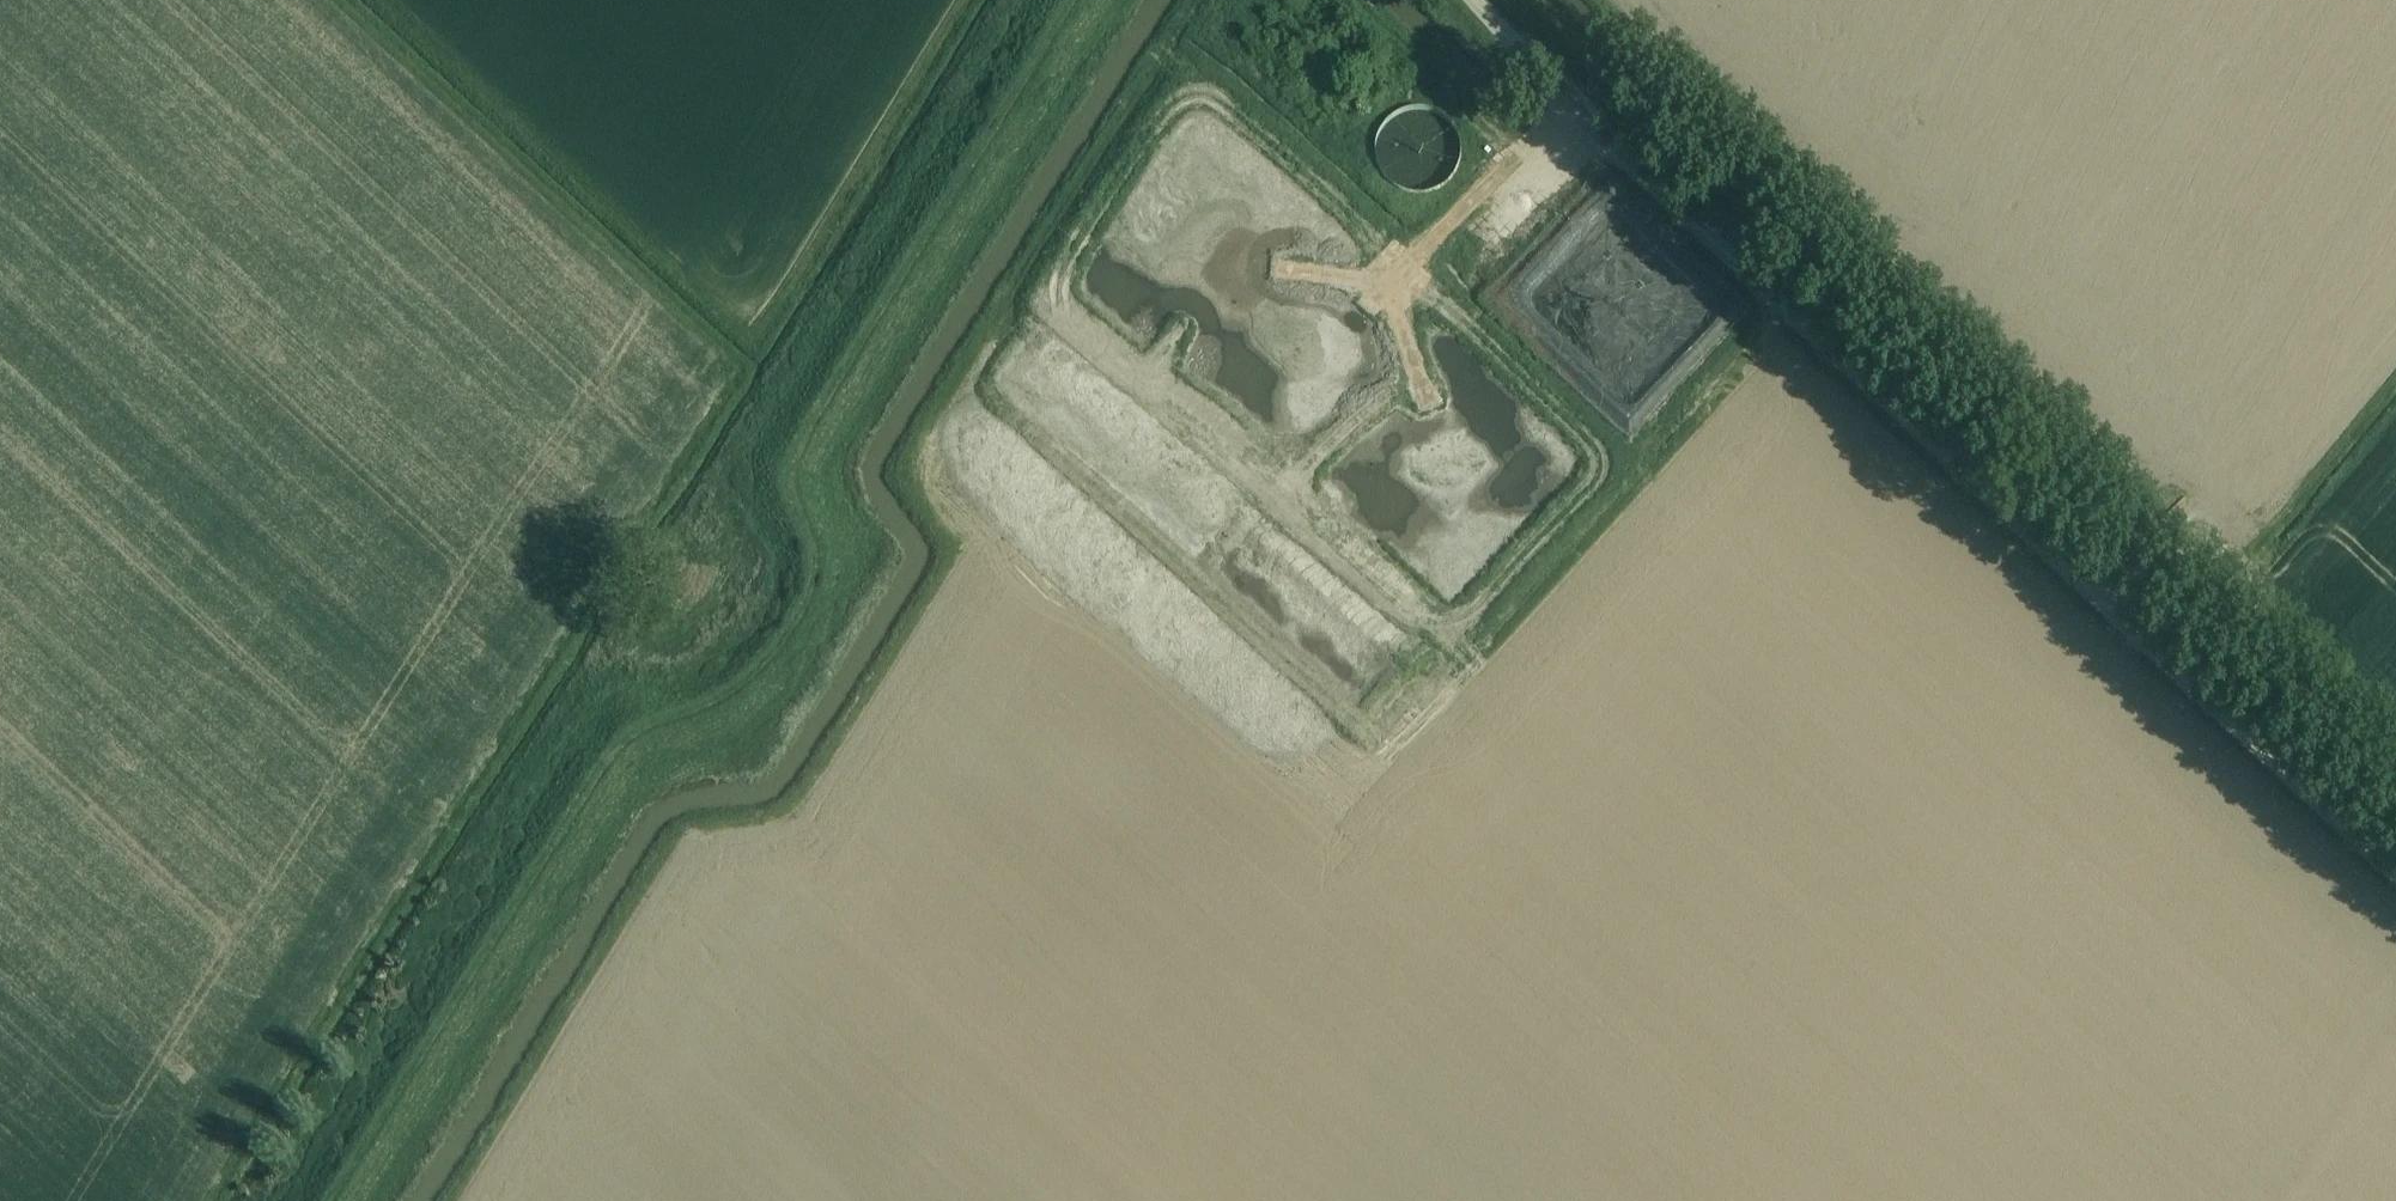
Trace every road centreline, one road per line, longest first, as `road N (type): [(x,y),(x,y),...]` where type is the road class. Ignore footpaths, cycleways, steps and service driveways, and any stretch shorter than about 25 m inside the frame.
road 1 (unclassified): [(2395,877),(1585,127),(1469,0)]

